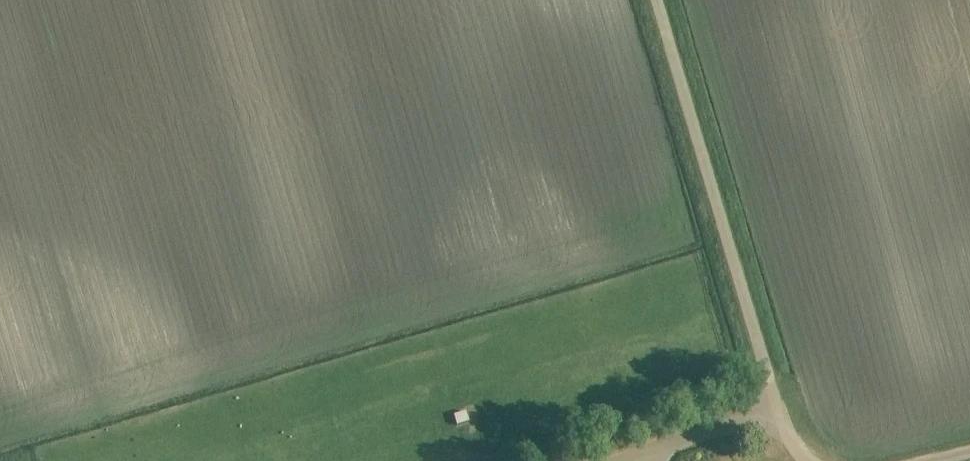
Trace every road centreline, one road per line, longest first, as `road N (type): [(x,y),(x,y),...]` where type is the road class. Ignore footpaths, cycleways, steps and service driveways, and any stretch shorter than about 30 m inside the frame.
road 1 (unclassified): [(796,460),(783,445),(657,0)]

